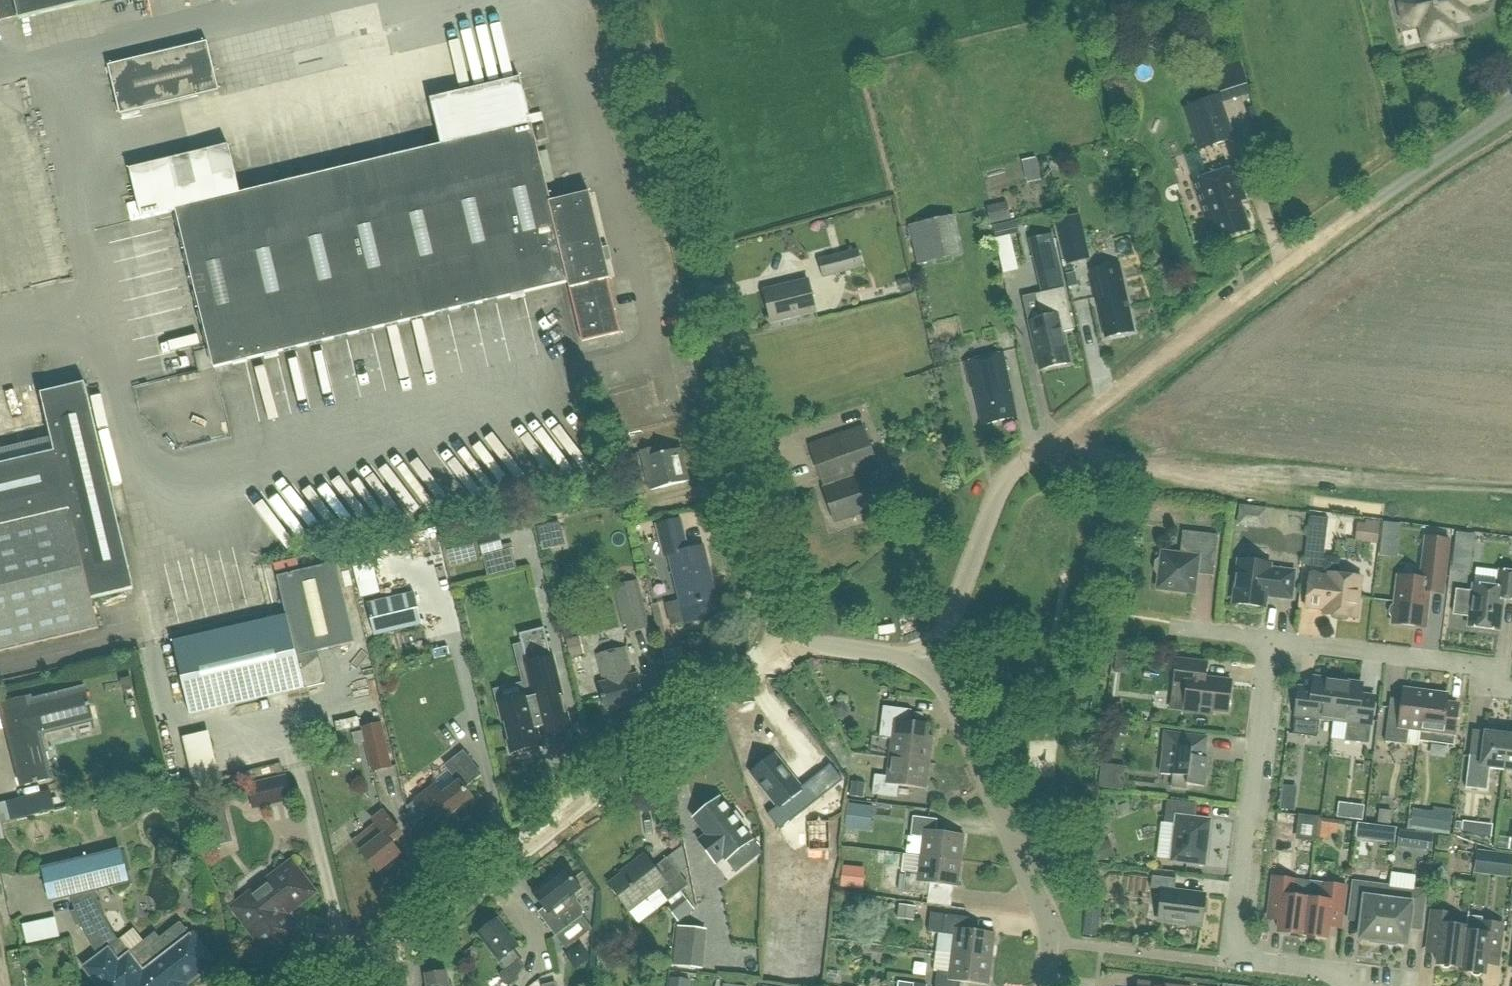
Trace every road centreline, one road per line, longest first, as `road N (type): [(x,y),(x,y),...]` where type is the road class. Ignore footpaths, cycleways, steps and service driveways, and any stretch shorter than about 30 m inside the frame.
road 1 (residential): [(1511,112),(1273,275),(1040,451),(996,495),(944,631),(922,665)]
road 2 (unclassified): [(784,645),(632,0)]
road 3 (unclassified): [(344,985),(784,645)]
road 4 (residential): [(1274,639),(1232,961),(1338,976),(1346,985)]
road 5 (residential): [(922,665),(942,687),(1051,922),(1047,985)]
road 6 (residential): [(1511,688),(1491,686),(1480,664),(1274,639)]
road 7 (residential): [(922,665),(854,648),(784,645)]

